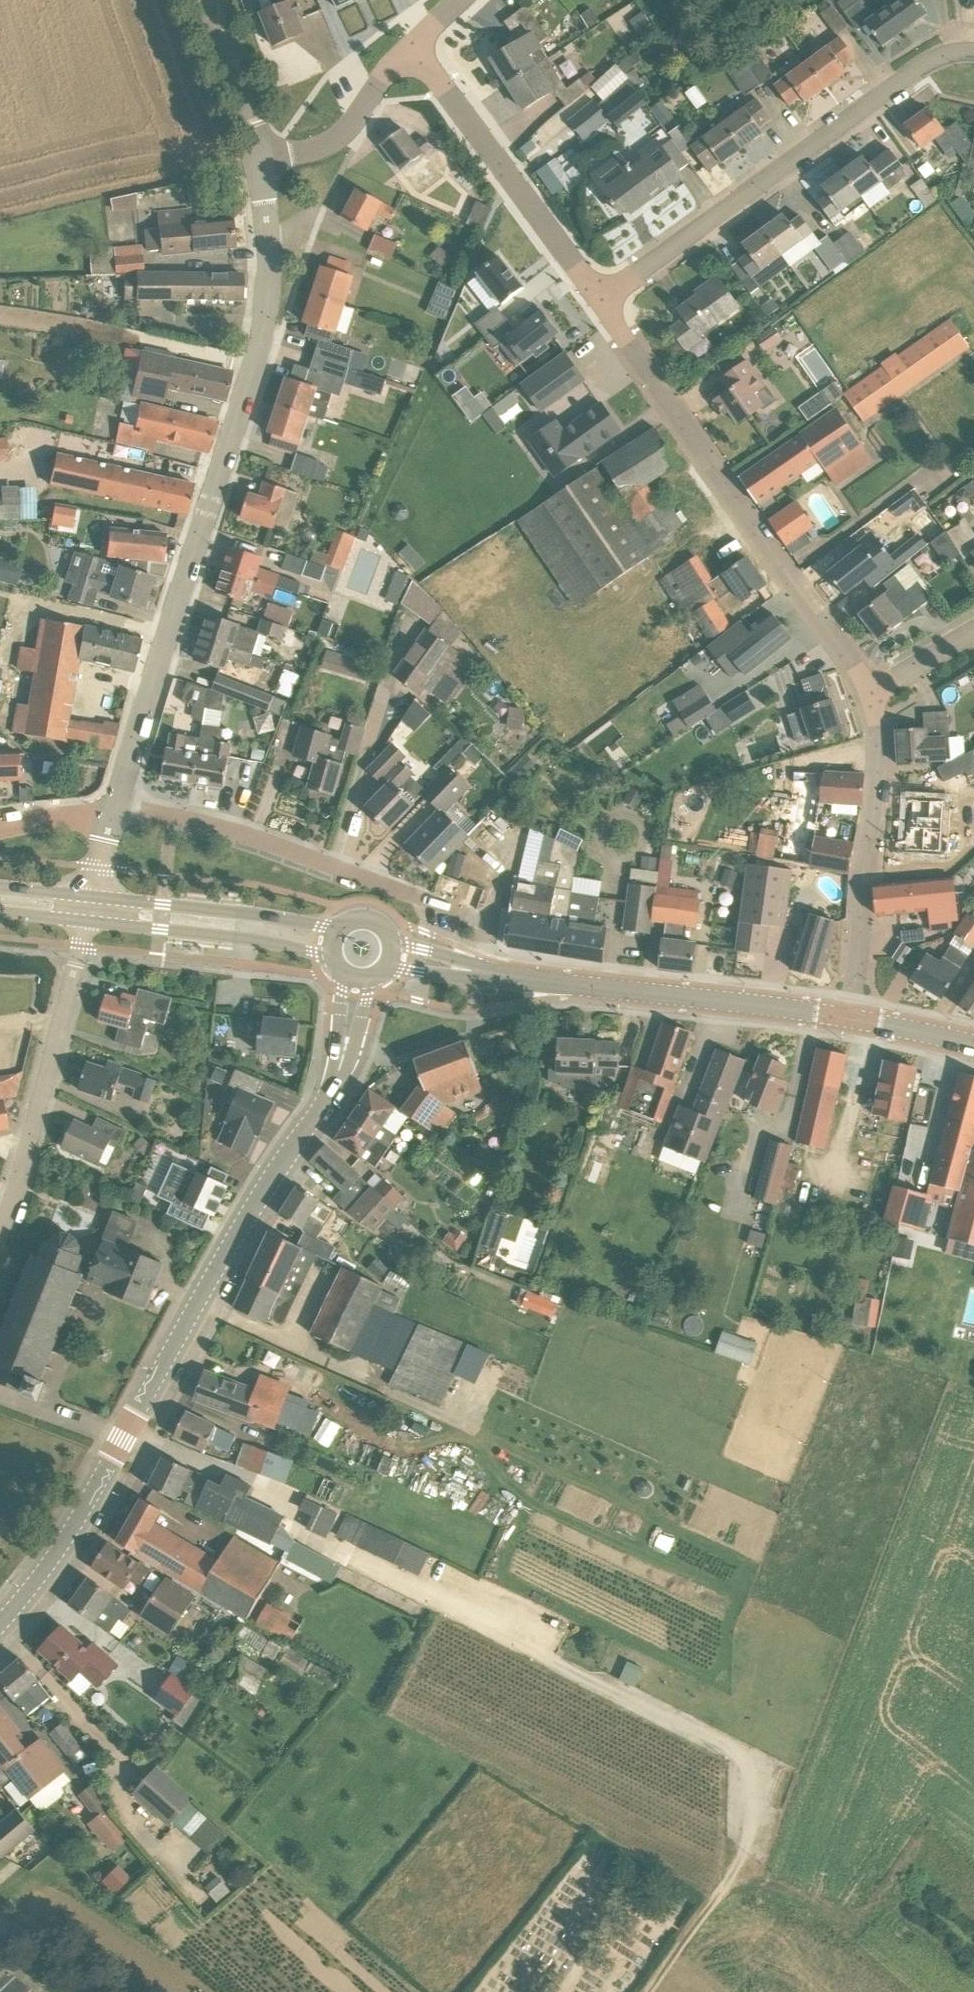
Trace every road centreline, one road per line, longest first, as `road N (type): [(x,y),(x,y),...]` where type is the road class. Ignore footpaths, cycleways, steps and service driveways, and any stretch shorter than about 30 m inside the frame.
road 1 (tertiary): [(0,1626),(50,1566),(243,1224),(326,1099),(357,979)]
road 2 (unclassified): [(115,810),(255,362),(269,272),(259,163)]
road 3 (residential): [(874,698),(592,303)]
road 4 (residential): [(973,53),(921,70),(592,303)]
road 5 (tertiary): [(848,1018),(395,956)]
road 6 (residential): [(467,917),(235,831),(115,810)]
road 7 (residential): [(848,1018),(882,761),(874,698)]
road 8 (unclassified): [(0,1229),(86,922)]
road 9 (residential): [(592,303),(412,46)]
road 10 (tertiary): [(86,922),(333,957)]
road 11 (tertiary): [(337,931),(234,910),(93,898)]
road 12 (residential): [(259,163),(318,147),(345,129),(412,46)]
road 13 (unclassified): [(259,163),(206,0)]
road 14 (tertiary): [(973,1045),(848,1018)]
road 15 (unclassified): [(103,1991),(0,1922)]

